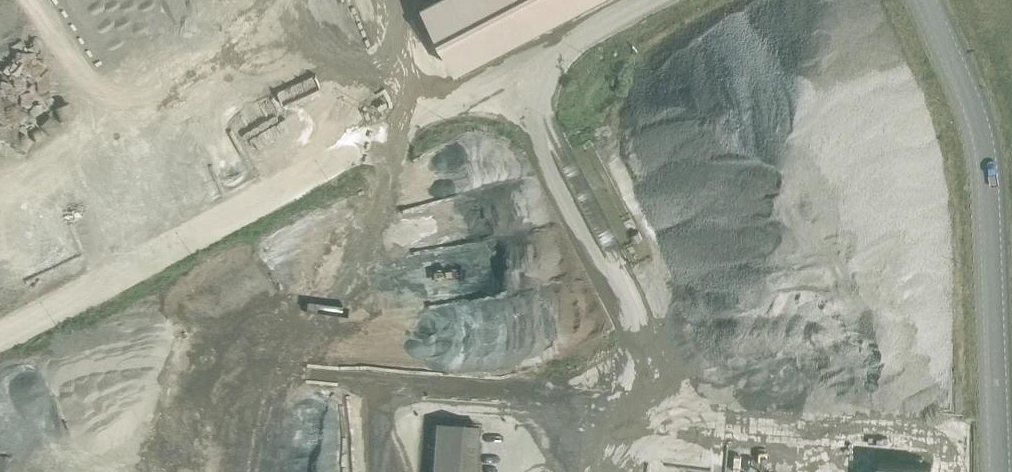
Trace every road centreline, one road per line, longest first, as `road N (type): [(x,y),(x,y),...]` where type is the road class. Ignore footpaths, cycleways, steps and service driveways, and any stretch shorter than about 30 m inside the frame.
road 1 (track): [(502,72),(635,338),(639,368),(594,471)]
road 2 (track): [(245,471),(272,417),(332,353)]

